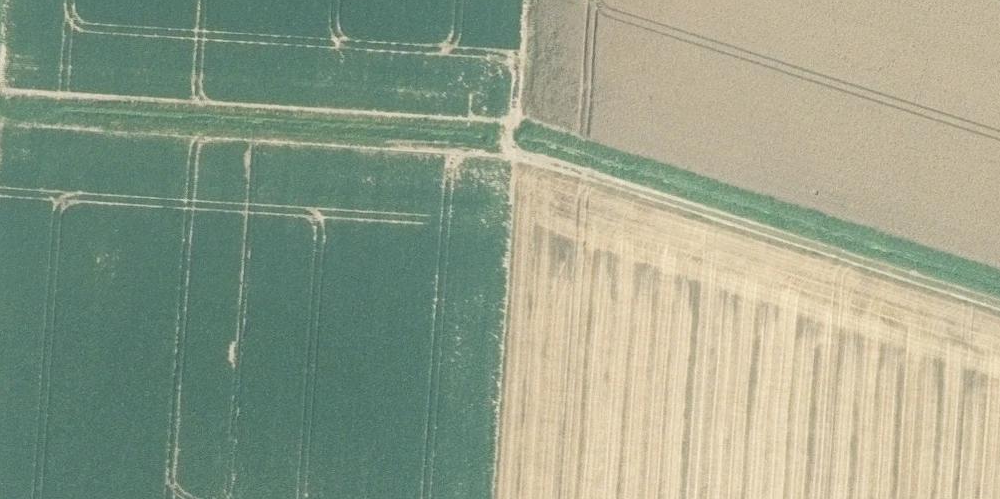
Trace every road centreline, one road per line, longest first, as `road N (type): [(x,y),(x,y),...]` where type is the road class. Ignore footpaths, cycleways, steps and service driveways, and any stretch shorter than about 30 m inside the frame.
road 1 (track): [(999,307),(518,159)]

